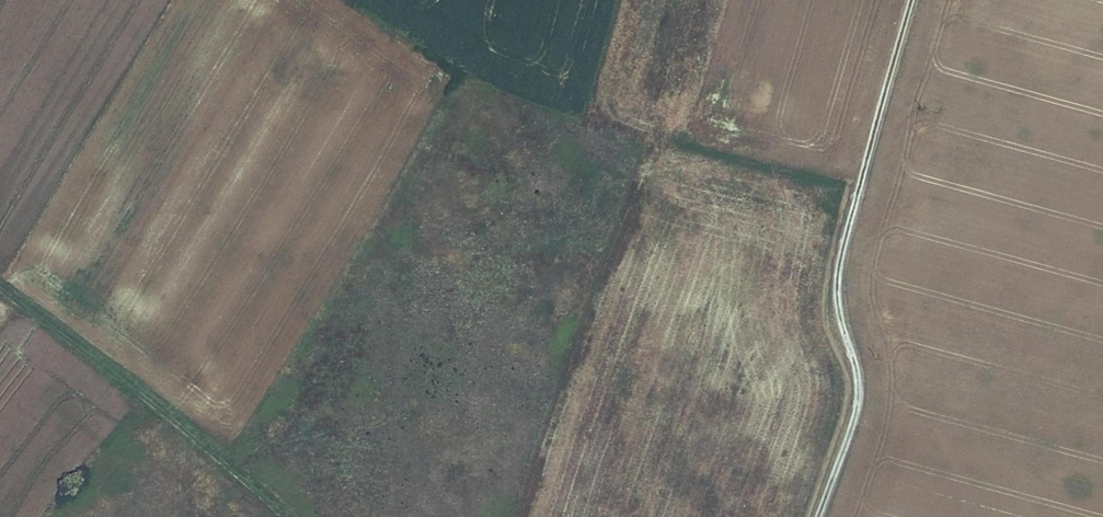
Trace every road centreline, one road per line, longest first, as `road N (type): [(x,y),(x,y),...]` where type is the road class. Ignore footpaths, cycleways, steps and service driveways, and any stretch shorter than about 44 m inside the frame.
road 1 (track): [(819,516),(859,382),(840,315),(840,259),(912,0)]
road 2 (track): [(0,286),(282,516)]

